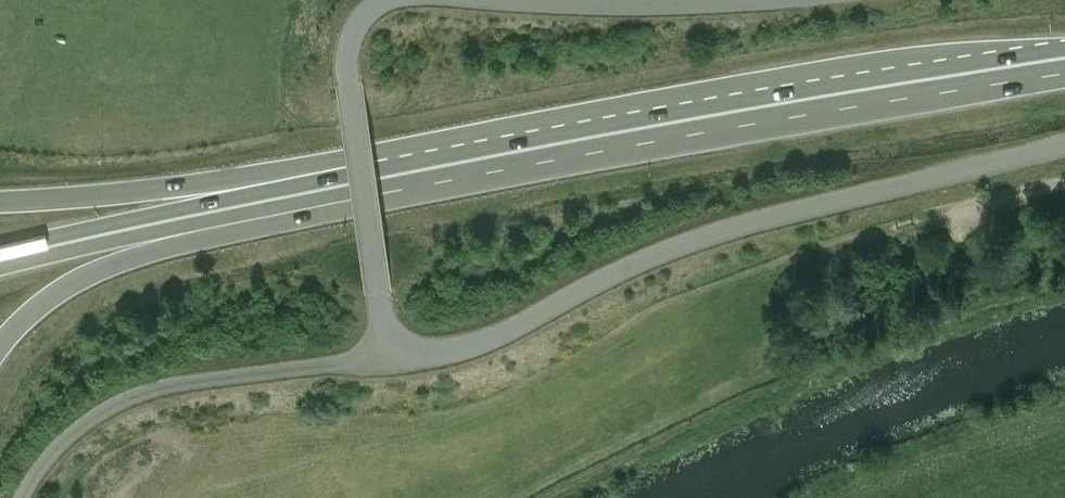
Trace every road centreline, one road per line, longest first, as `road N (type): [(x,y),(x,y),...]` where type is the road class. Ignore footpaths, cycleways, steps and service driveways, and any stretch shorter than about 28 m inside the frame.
road 1 (unclassified): [(376,0),(355,23),(347,69),(391,347),(427,346),(521,319),(704,234),(1064,149)]
road 2 (trunk): [(1064,49),(683,108),(328,182)]
road 3 (trunk): [(426,184),(1064,77)]
road 4 (trunk): [(0,354),(31,312),(96,275),(426,184)]
road 5 (trunk): [(0,272),(426,184)]
road 6 (trunk): [(328,182),(0,251)]
road 7 (trunk): [(328,182),(0,202)]
road 8 (unclassified): [(707,0),(566,0)]

